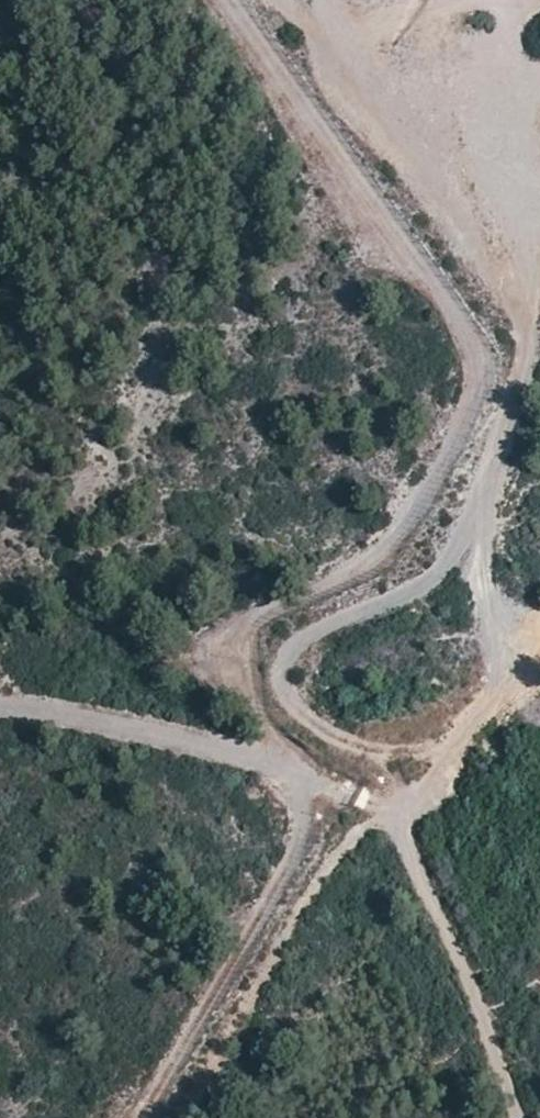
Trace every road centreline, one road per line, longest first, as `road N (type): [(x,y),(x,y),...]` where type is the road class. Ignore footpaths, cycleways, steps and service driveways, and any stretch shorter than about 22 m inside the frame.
road 1 (track): [(140,1117),(316,825),(324,788),(246,702),(244,637),(263,613),(384,548),(415,511),(486,371),(231,0)]
road 2 (track): [(539,232),(539,331),(484,518),(493,658),(455,781),(357,838),(189,1117)]
road 3 (unclassified): [(524,1117),(402,812)]
road 4 (track): [(0,704),(172,733),(312,775)]

